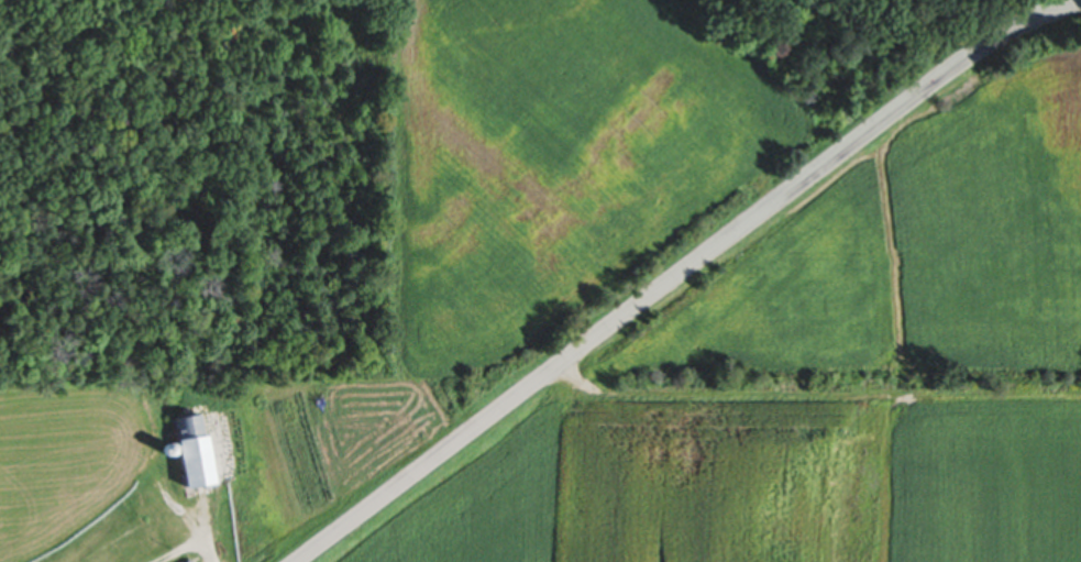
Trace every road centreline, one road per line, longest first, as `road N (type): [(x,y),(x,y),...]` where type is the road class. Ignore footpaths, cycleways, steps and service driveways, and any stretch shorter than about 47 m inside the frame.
road 1 (residential): [(298,561),(989,47),(1080,5)]

